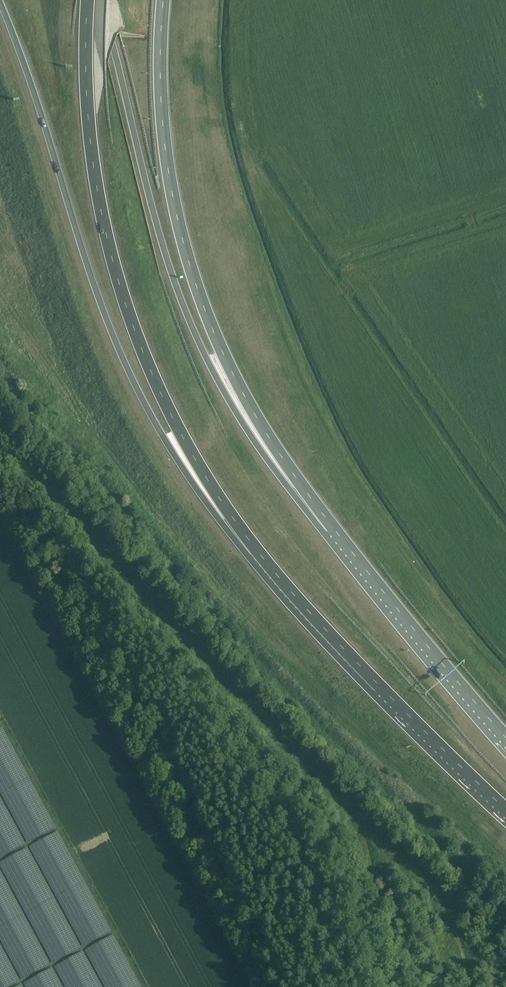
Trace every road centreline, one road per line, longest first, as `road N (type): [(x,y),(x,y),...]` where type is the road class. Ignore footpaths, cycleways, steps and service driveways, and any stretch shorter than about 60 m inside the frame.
road 1 (trunk): [(0,4),(135,385),(185,471),(253,546)]
road 2 (trunk): [(333,528),(275,470),(190,324),(162,247),(100,0)]
road 3 (trunk): [(87,0),(88,121),(115,269),(162,397),(253,546)]
road 4 (trunk): [(333,528),(255,414),(198,293),(167,163),(163,0)]
road 5 (trunk): [(253,546),(505,809)]
road 6 (trunk): [(505,738),(333,528)]

